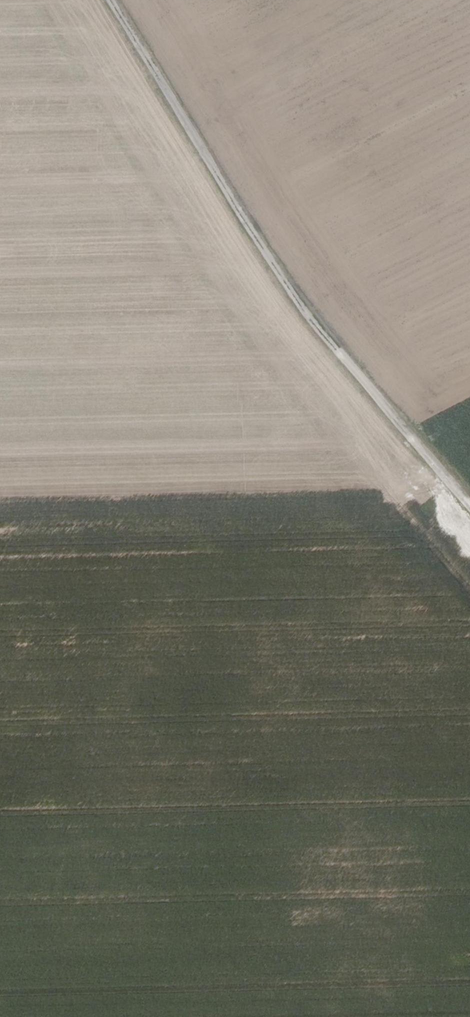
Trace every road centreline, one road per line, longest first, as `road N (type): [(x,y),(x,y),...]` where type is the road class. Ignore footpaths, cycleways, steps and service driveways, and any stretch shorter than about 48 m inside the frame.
road 1 (track): [(469,504),(328,342),(108,0)]

